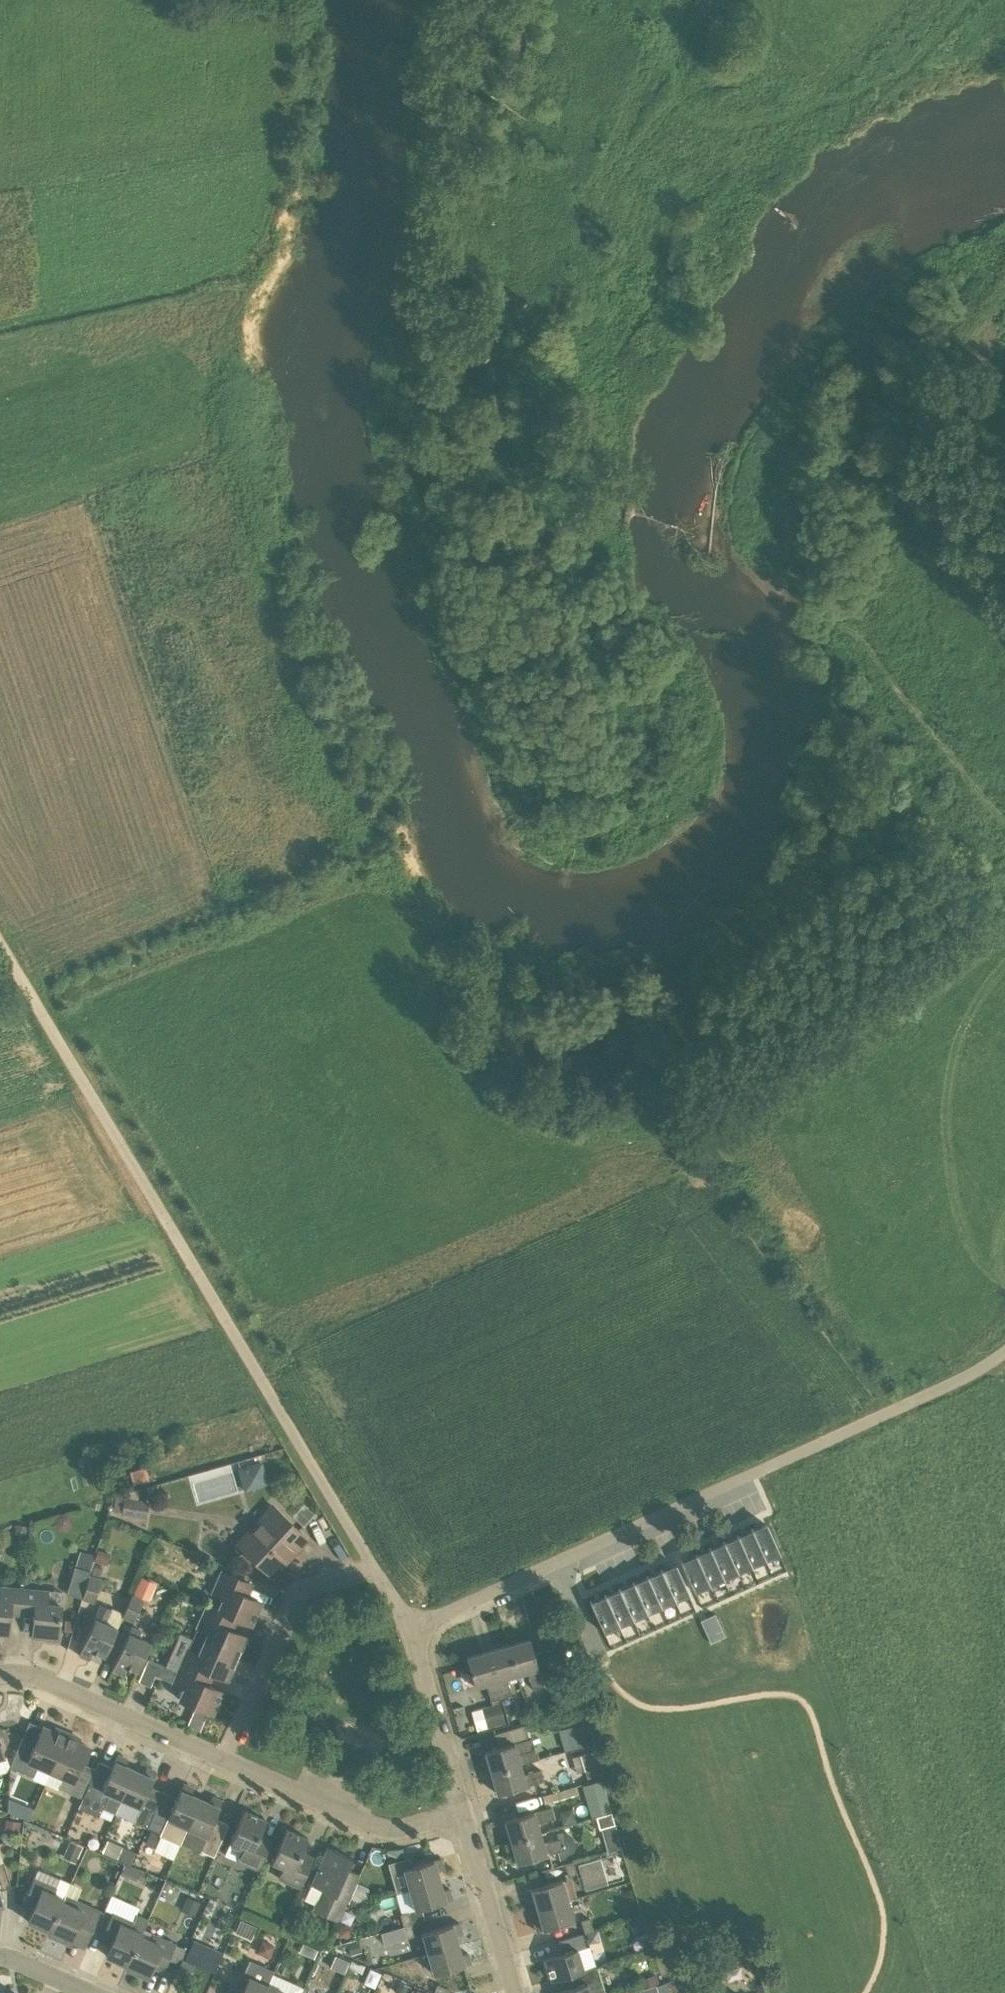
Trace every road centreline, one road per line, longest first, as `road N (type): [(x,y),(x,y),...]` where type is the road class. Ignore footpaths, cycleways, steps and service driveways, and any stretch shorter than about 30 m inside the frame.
road 1 (unclassified): [(372,1566),(0,948)]
road 2 (unclassified): [(409,1630),(954,1385),(1004,1350)]
road 3 (residential): [(223,1761),(303,1585),(372,1566)]
road 4 (residential): [(464,1815),(401,1826),(378,1822),(223,1761)]
road 5 (residential): [(223,1761),(33,1674),(0,1676)]
road 6 (residential): [(464,1815),(409,1630)]
road 7 (residential): [(515,1992),(464,1815)]

